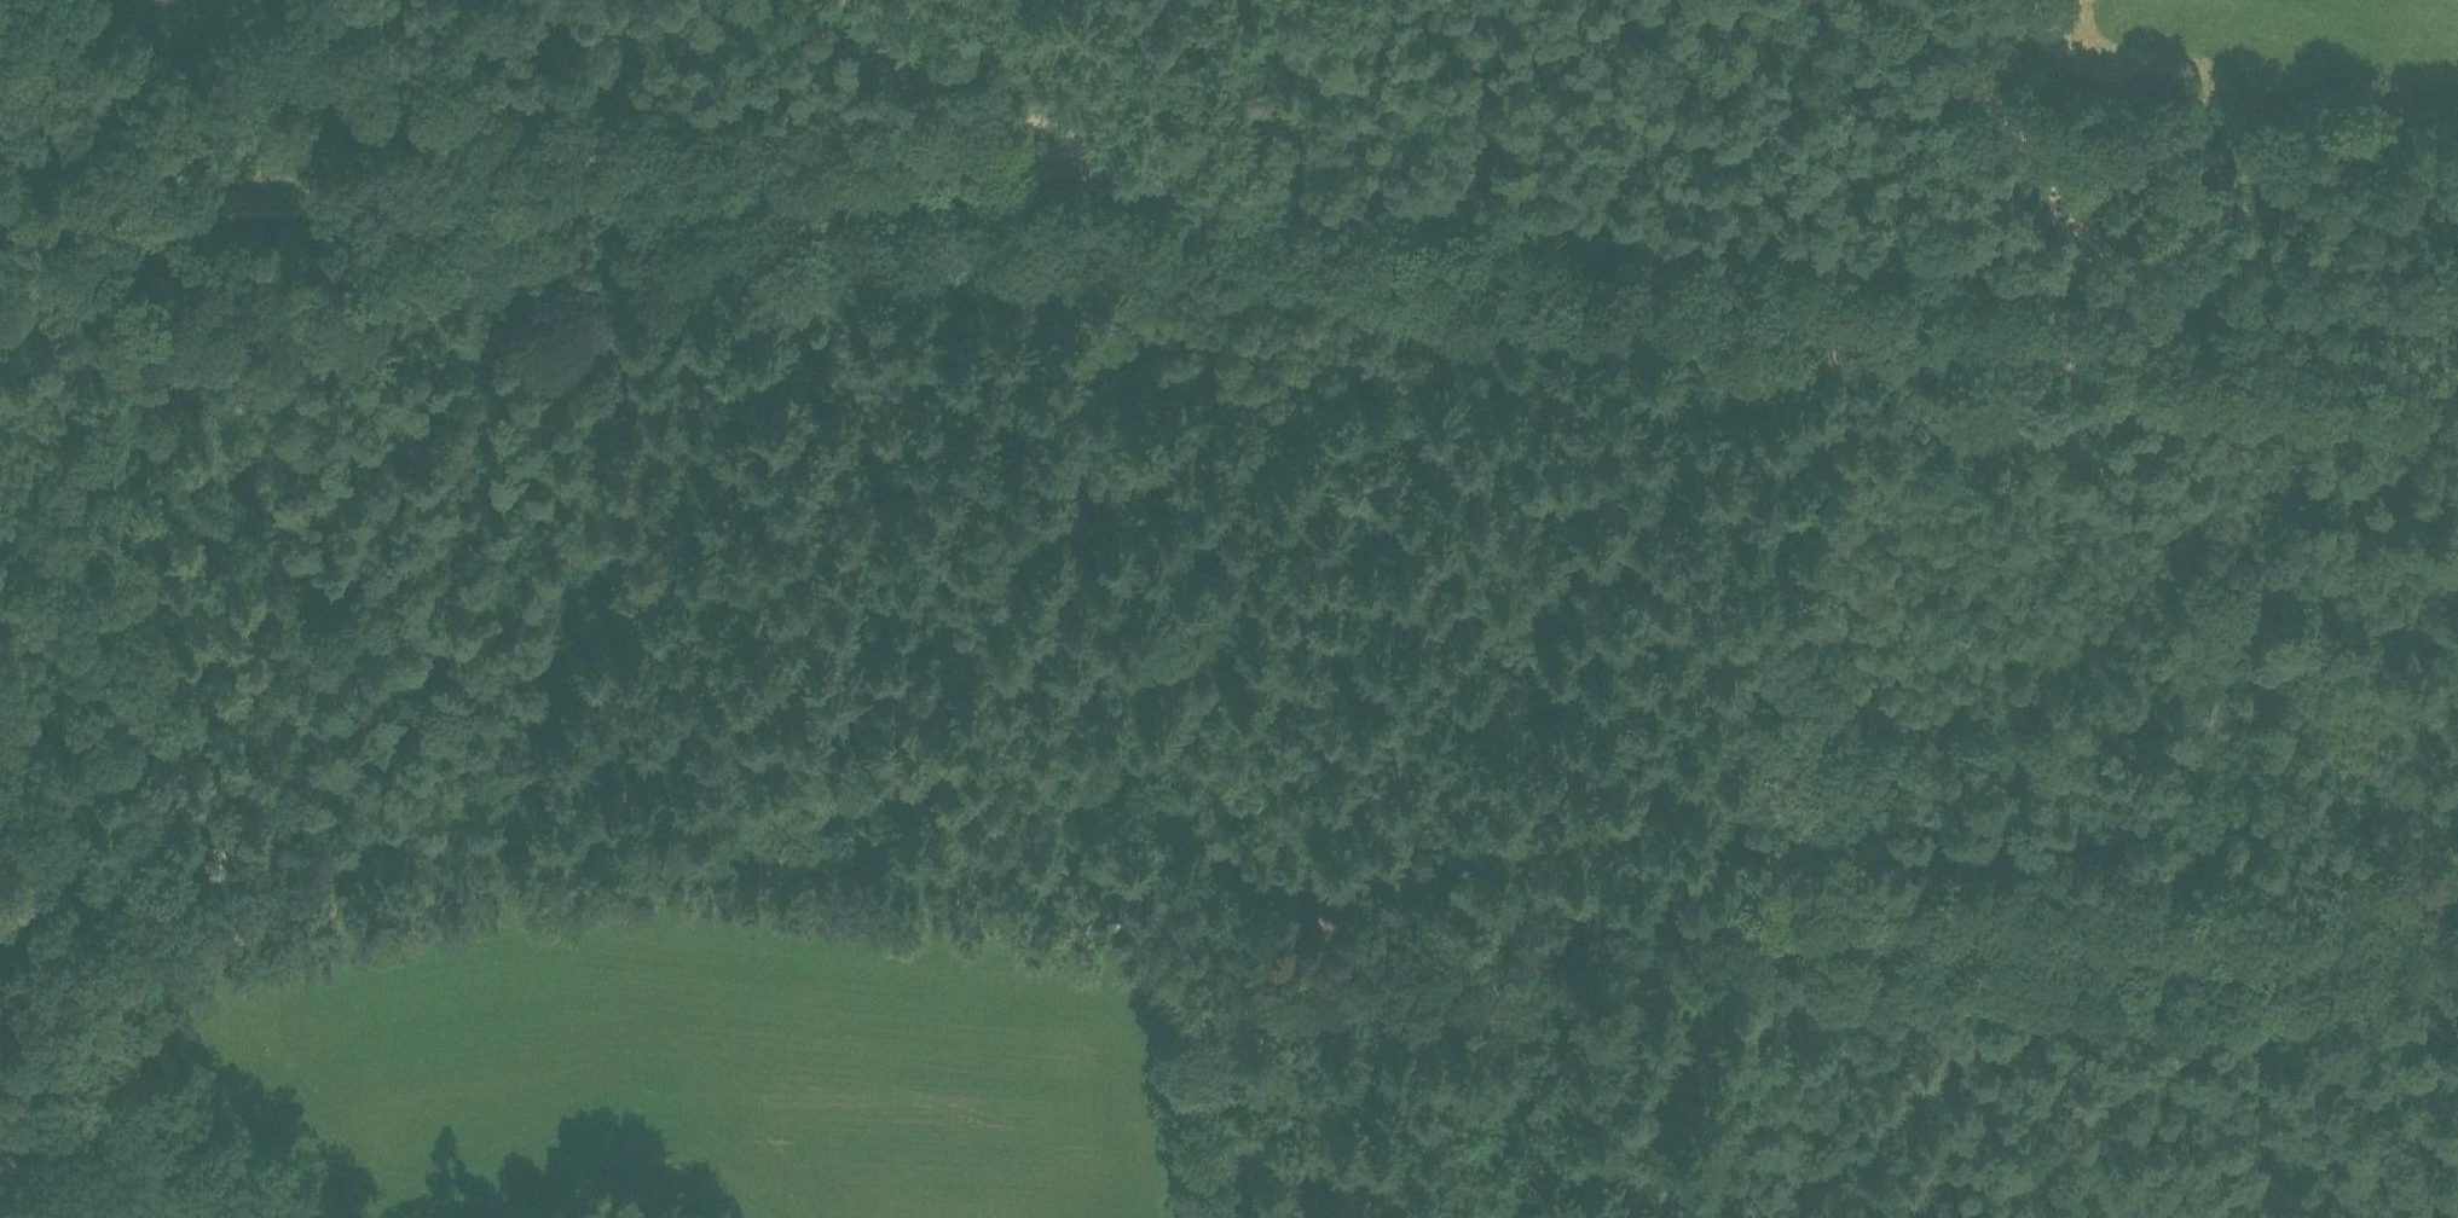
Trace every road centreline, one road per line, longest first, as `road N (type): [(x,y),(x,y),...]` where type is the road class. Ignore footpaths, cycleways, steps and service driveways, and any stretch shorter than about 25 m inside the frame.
road 1 (track): [(0,186),(1272,183),(2171,280)]
road 2 (track): [(2171,280),(1929,0)]
road 3 (track): [(1078,196),(1066,146),(1039,123),(837,0)]
road 4 (track): [(2171,280),(2457,306)]

